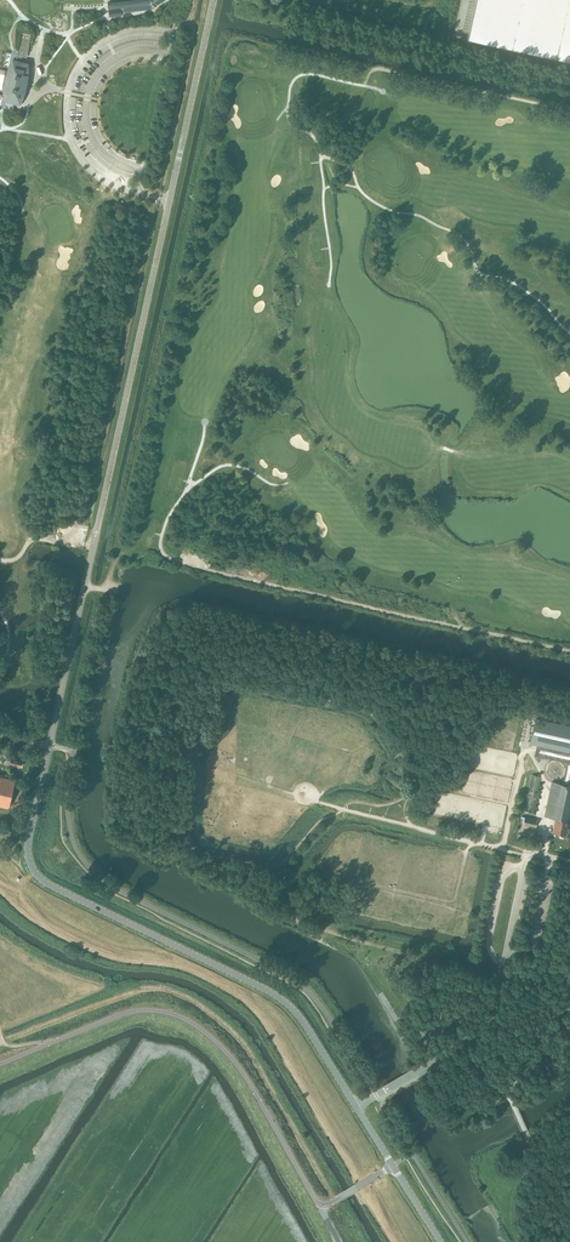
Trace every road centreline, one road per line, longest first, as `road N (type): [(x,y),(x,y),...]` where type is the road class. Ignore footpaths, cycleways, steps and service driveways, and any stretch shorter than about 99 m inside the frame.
road 1 (tertiary): [(394,1166),(288,1005),(50,885),(28,855),(213,0)]
road 2 (tertiary): [(323,1204),(237,1065),(178,1016),(124,1013),(0,1064)]

